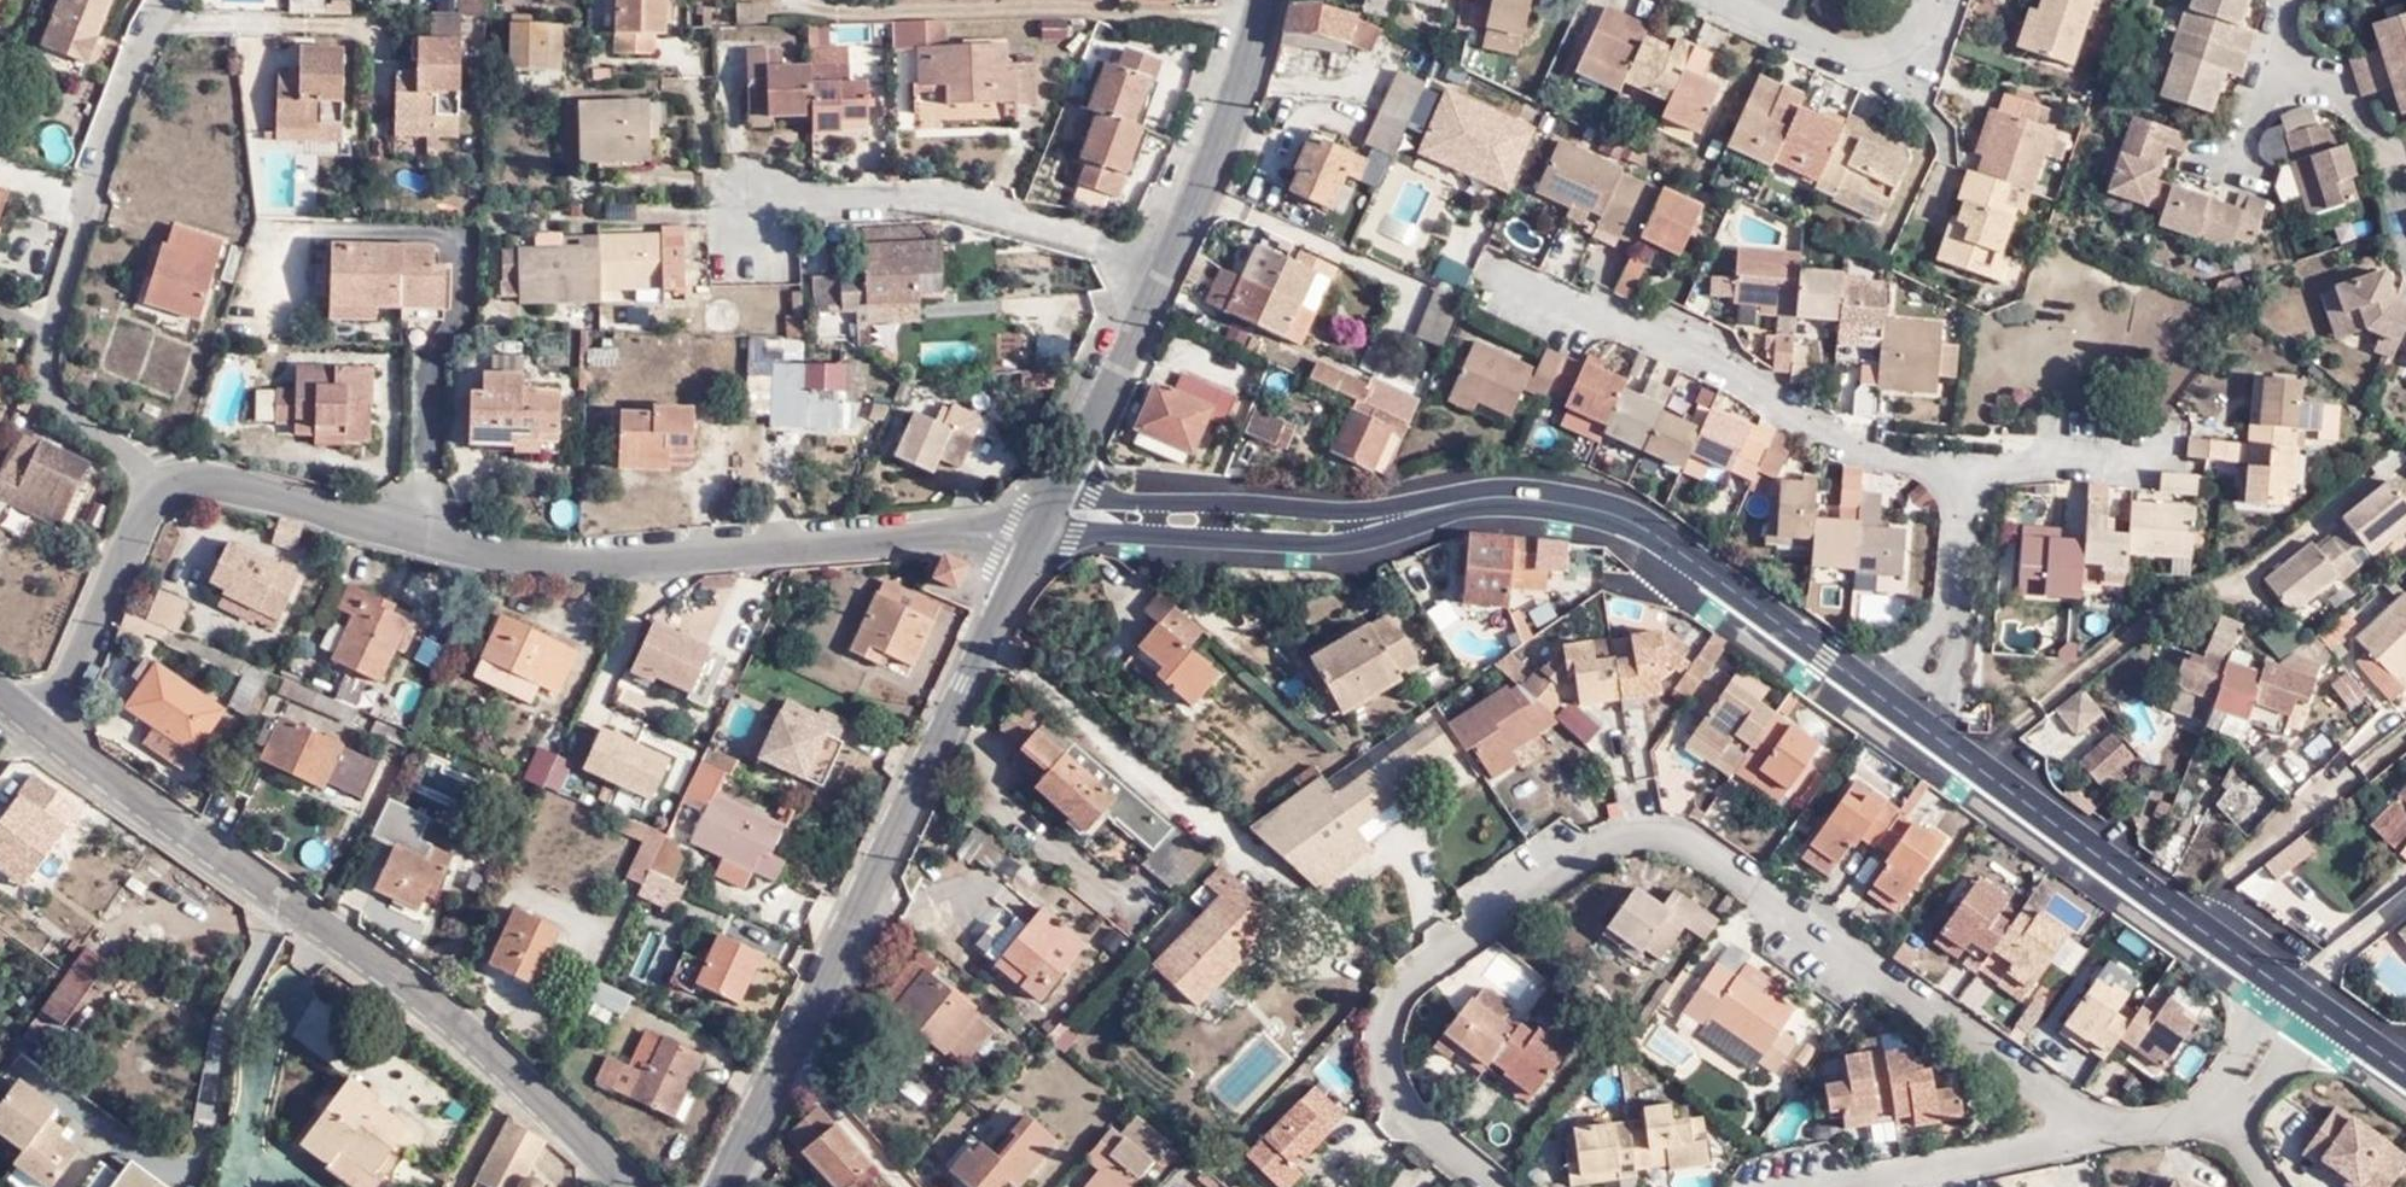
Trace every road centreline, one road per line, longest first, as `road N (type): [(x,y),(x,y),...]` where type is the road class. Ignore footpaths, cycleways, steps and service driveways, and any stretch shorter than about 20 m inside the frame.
road 1 (tertiary): [(2405,1073),(1647,531),(1600,510),(1486,498),(1383,523)]
road 2 (residential): [(1040,536),(1011,523),(615,564),(435,534),(212,477),(164,475)]
road 3 (tertiary): [(631,1186),(417,999),(50,731)]
road 4 (tertiary): [(1040,536),(725,1186)]
road 5 (residential): [(174,0),(137,57),(53,334),(52,397),(164,475)]
road 6 (residential): [(1165,264),(928,200),(754,195),(747,224)]
road 7 (tertiary): [(1040,536),(1316,539),(1383,523)]
road 8 (tertiary): [(1383,523),(1128,501),(1062,485)]
road 9 (tertiary): [(1265,0),(1258,35),(1165,264)]
road 10 (residential): [(50,731),(164,475)]
road 11 (tertiary): [(1165,264),(1062,485)]
road 12 (residential): [(1730,0),(1835,51),(1900,51),(1934,0)]

